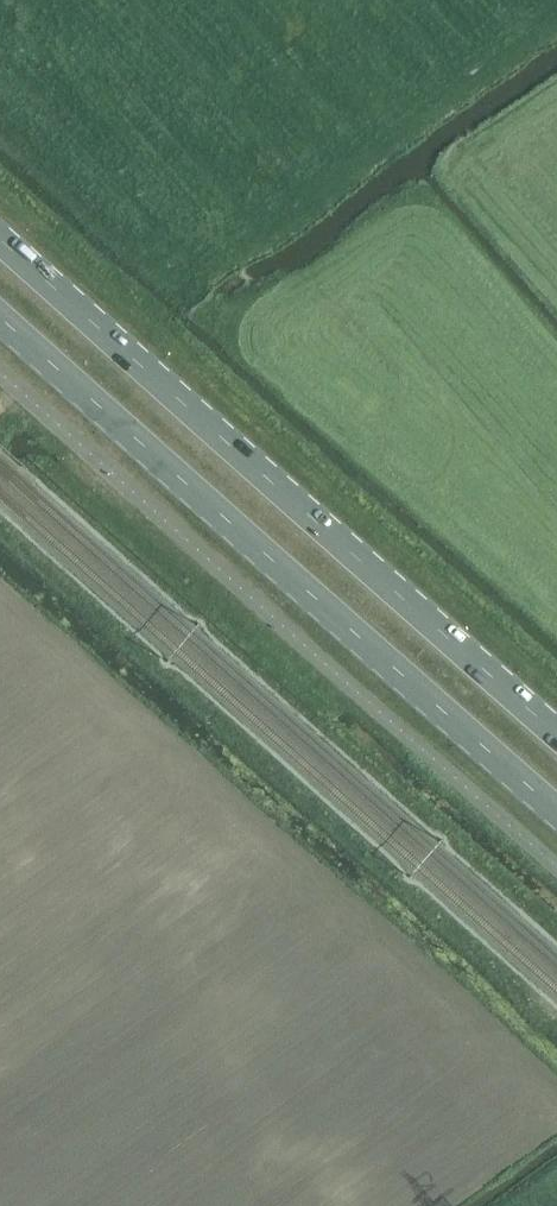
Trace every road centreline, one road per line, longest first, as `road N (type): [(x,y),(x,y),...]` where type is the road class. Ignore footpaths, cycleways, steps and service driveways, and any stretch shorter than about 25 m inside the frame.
road 1 (primary): [(556,734),(0,238)]
road 2 (primary): [(0,318),(556,813)]

